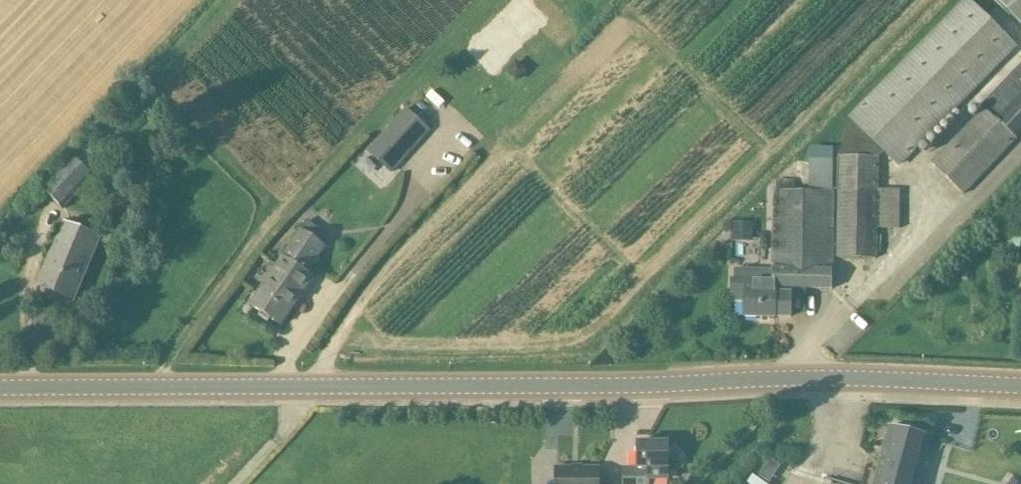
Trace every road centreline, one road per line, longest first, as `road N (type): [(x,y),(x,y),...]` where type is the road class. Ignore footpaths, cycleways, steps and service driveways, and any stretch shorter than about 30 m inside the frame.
road 1 (secondary): [(1020,386),(829,379),(0,388)]

